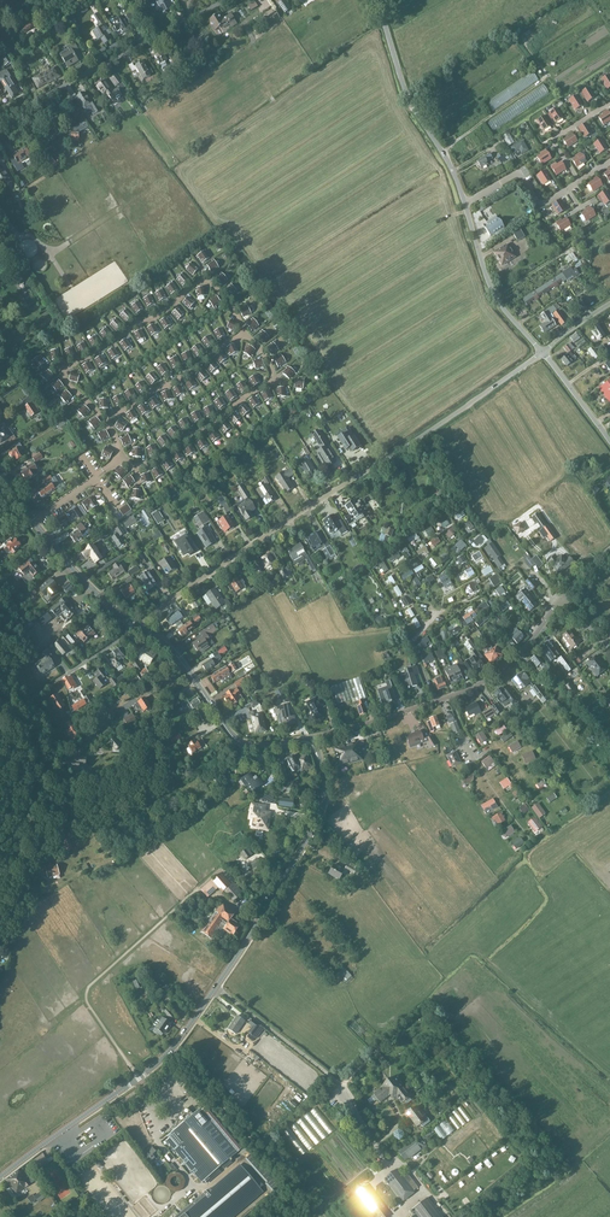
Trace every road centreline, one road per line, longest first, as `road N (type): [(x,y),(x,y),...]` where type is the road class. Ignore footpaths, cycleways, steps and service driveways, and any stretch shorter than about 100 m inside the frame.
road 1 (track): [(300,931),(372,878),(427,938),(495,873),(417,774),(336,784),(379,855)]
road 2 (tertiary): [(0,1177),(179,1039),(314,826),(323,798),(319,763)]
road 3 (residential): [(137,626),(534,358)]
road 4 (unclassified): [(543,352),(492,290),(459,186),(409,99),(376,0)]
road 5 (track): [(292,994),(361,985),(463,947),(600,1062)]
road 6 (residential): [(0,904),(41,768),(28,702),(137,626)]
road 7 (residential): [(311,740),(479,684),(528,643),(560,599)]
road 8 (residential): [(0,124),(225,0)]
road 9 (track): [(338,1083),(454,983),(472,1001),(462,1021),(473,1033)]
road 10 (tertiary): [(298,742),(256,748),(236,740),(176,656),(137,626)]
road 11 (tertiary): [(137,626),(64,560),(0,473)]
road 12 (track): [(404,969),(340,896),(286,876)]
road 13 (track): [(456,947),(573,850)]
road 14 (track): [(316,571),(343,635),(397,629),(411,644)]
road 15 (track): [(404,775),(489,882)]
road 16 (track): [(409,101),(509,37),(522,43)]
road 17 (track): [(538,506),(469,404)]

